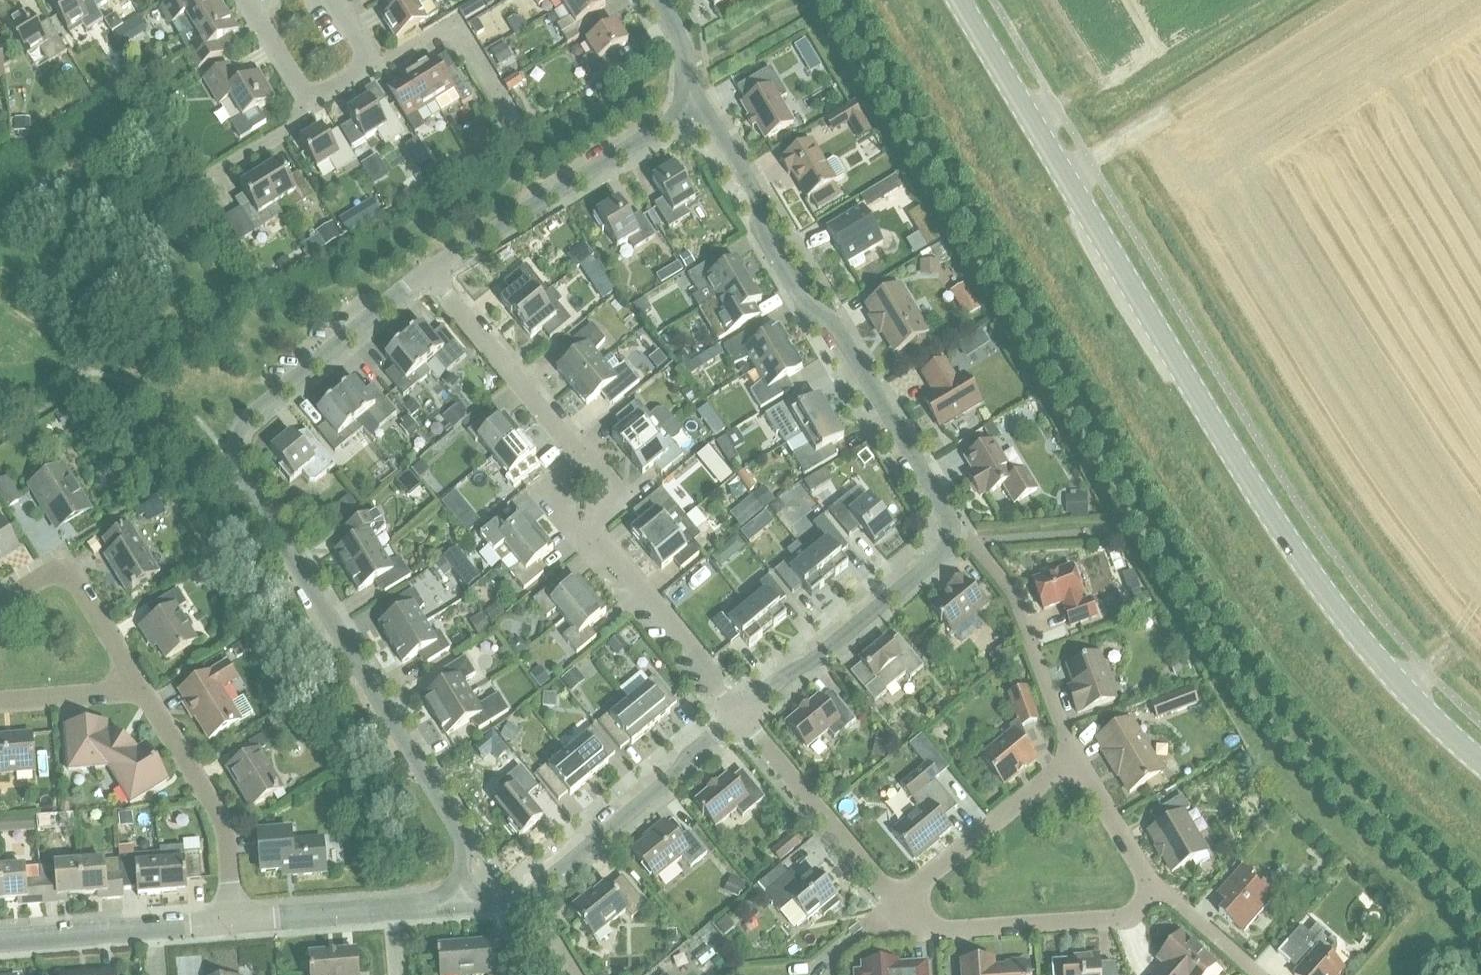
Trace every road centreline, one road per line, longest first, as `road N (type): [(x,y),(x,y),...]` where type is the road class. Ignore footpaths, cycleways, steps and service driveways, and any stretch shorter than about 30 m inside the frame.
road 1 (secondary): [(1480,761),(1336,611),(1278,535),(957,0)]
road 2 (residential): [(432,269),(243,422),(232,445),(234,461),(458,834),(461,902)]
road 3 (residential): [(736,715),(582,526),(618,497),(432,269)]
road 4 (residential): [(950,516),(833,323),(805,307),(757,228),(757,194),(715,125),(689,106)]
road 5 (residential): [(689,106),(432,269)]
road 6 (residential): [(736,715),(936,559),(950,534),(950,516)]
road 7 (residential): [(1147,879),(1146,897),(1123,919),(926,931),(892,909)]
road 8 (residential): [(527,896),(736,715)]
road 9 (residential): [(1077,758),(1014,599),(950,516)]
road 10 (residential): [(234,922),(225,831),(140,690)]
road 11 (residential): [(892,909),(736,715)]
road 12 (residential): [(892,909),(1077,758)]
road 13 (residential): [(140,690),(65,569),(0,608)]
road 14 (residential): [(373,67),(310,110),(244,0)]
road 15 (residential): [(393,908),(234,922)]
road 16 (residential): [(151,929),(0,941)]
road 17 (residential): [(1258,974),(1147,879)]
road 18 (residential): [(0,701),(140,690)]
road 19 (residential): [(1147,879),(1077,758)]

